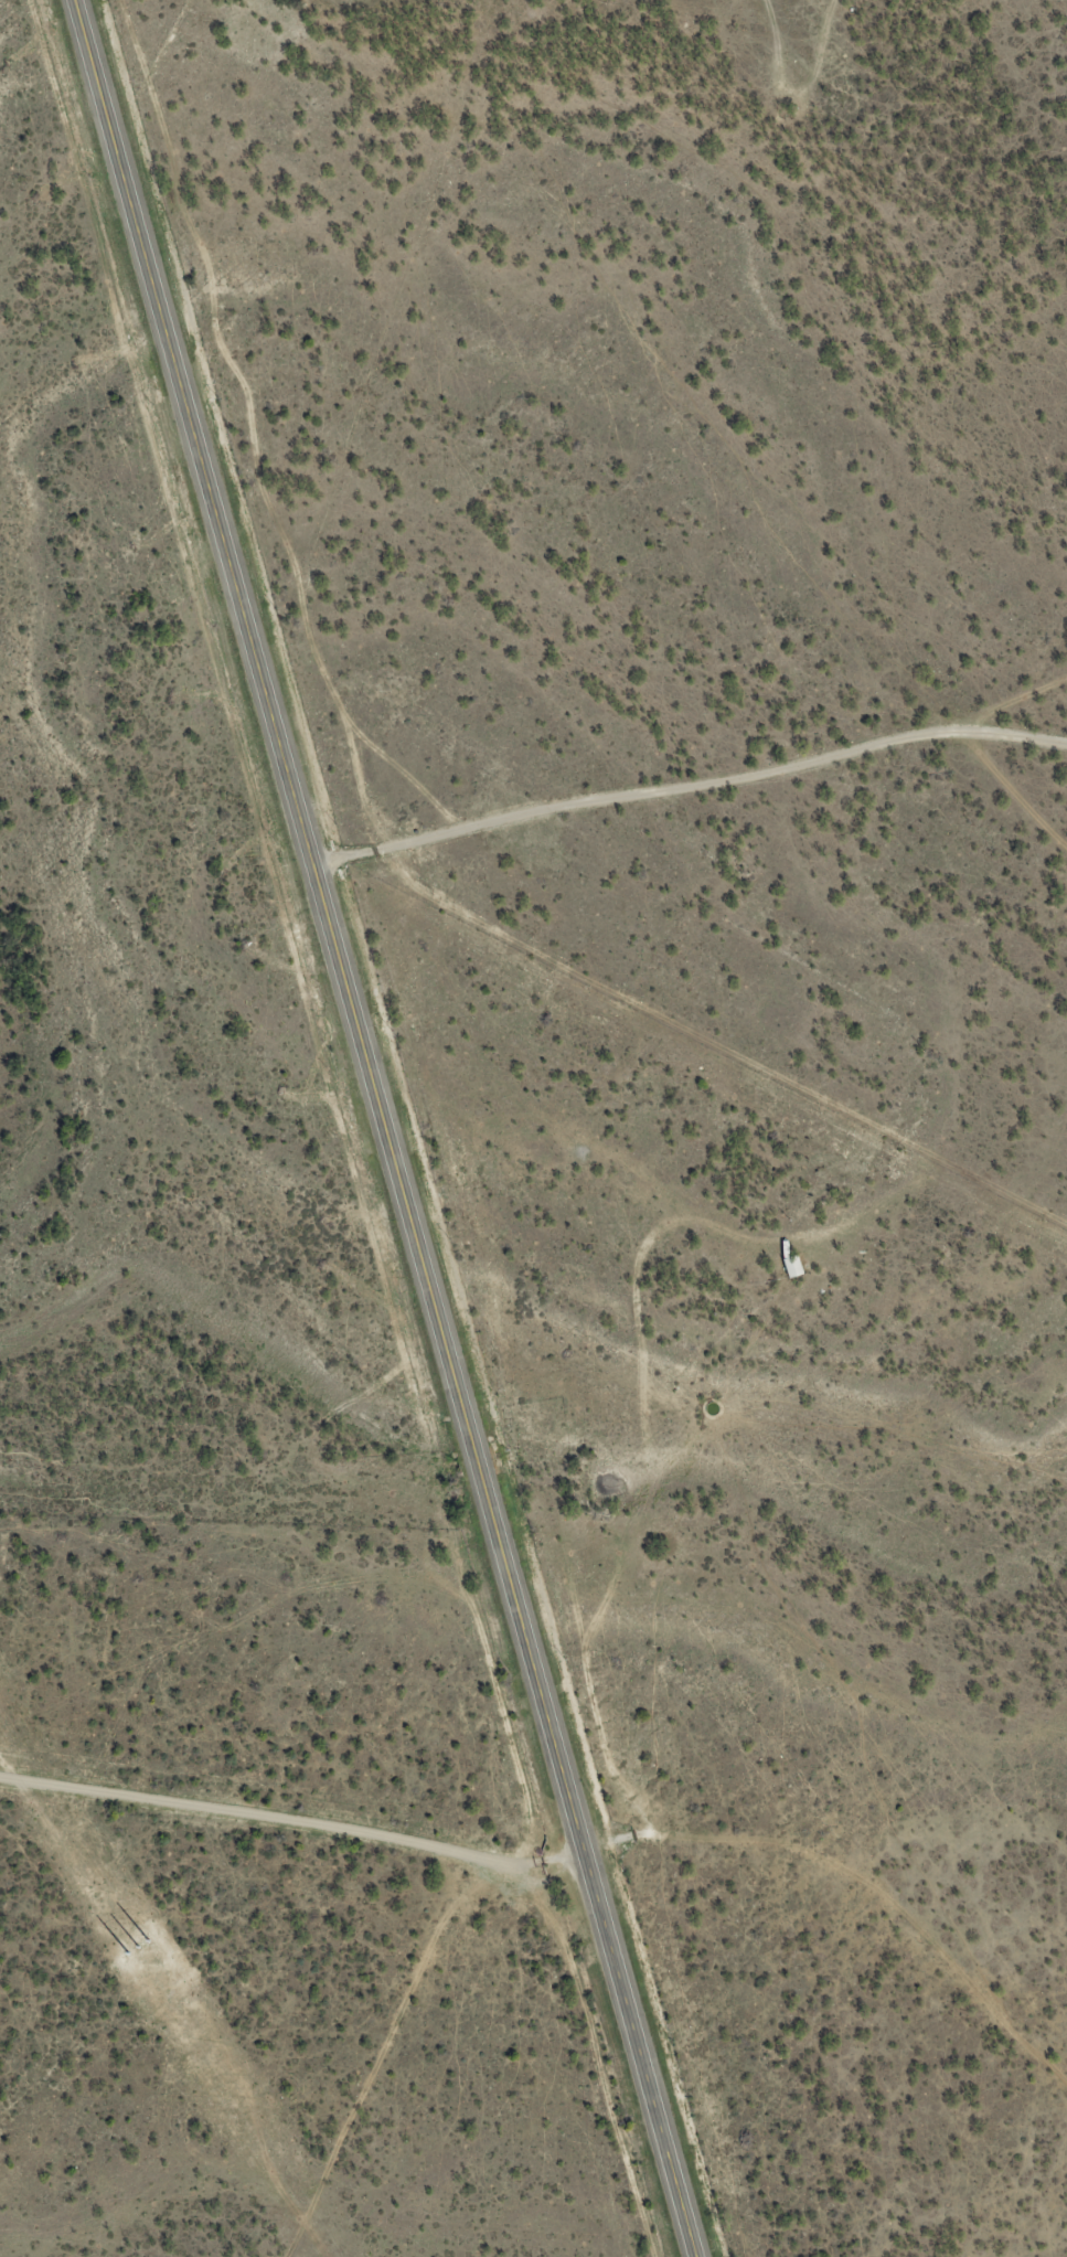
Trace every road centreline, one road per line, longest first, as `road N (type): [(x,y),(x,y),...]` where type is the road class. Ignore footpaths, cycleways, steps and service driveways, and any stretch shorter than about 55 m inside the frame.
road 1 (primary): [(696,2256),(74,0)]
road 2 (residential): [(584,1855),(476,1855),(437,1894),(349,2076),(237,2256)]

